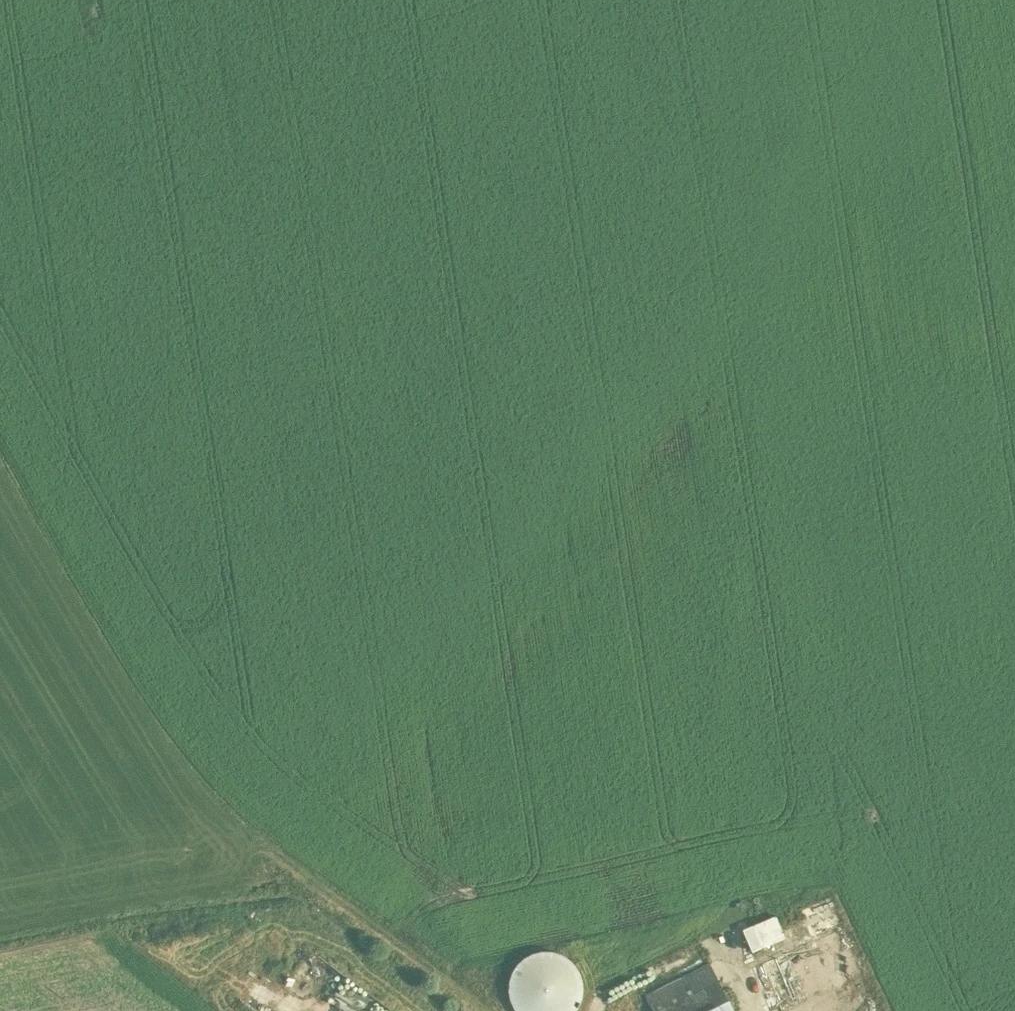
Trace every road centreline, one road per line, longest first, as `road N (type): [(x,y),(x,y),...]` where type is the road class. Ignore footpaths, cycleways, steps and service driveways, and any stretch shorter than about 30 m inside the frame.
road 1 (track): [(0,428),(196,770),(245,822),(481,1010)]

